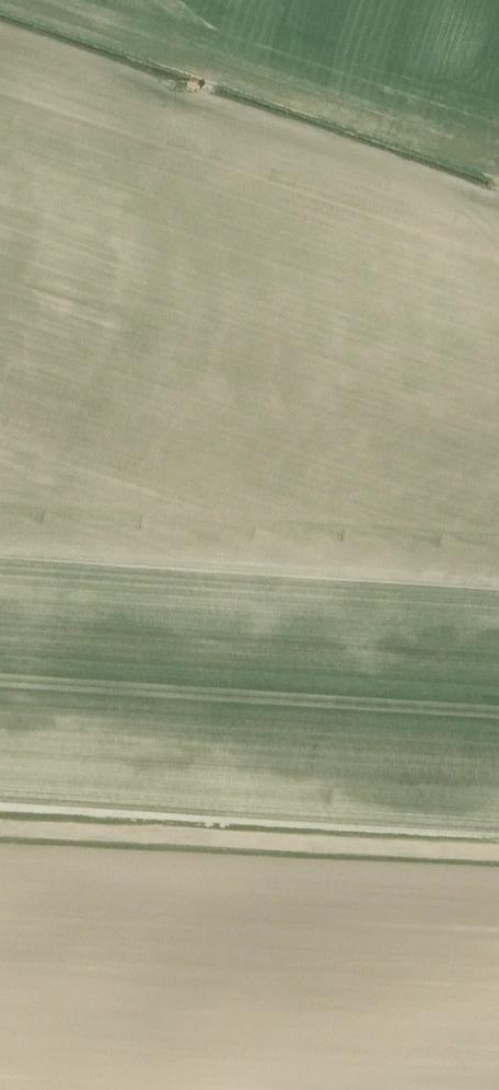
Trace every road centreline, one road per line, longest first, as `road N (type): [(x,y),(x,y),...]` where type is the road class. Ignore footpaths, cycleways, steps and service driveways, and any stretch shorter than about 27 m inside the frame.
road 1 (track): [(0,822),(498,850)]

